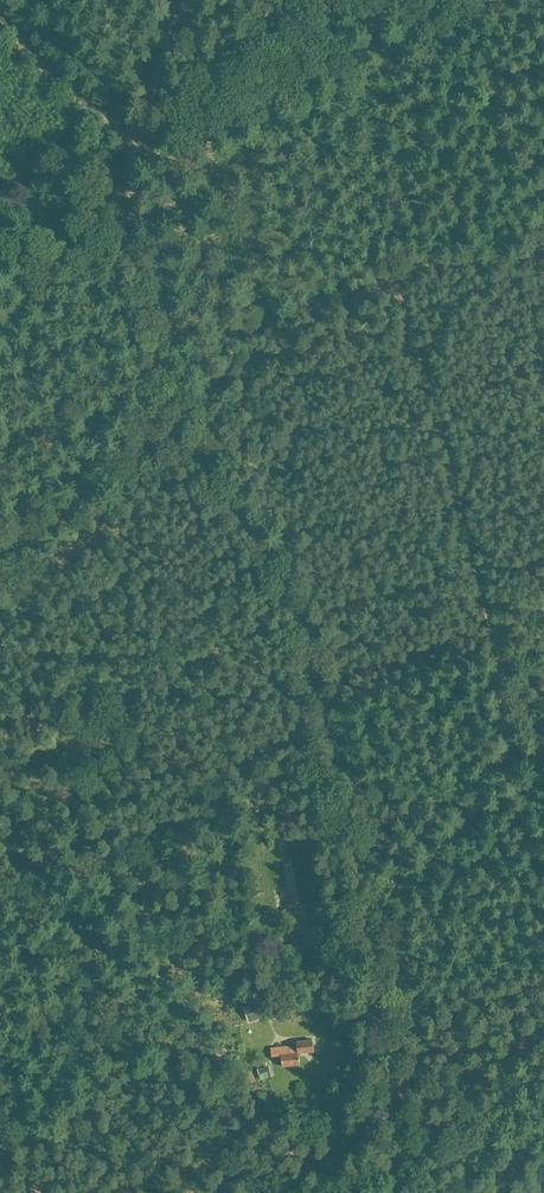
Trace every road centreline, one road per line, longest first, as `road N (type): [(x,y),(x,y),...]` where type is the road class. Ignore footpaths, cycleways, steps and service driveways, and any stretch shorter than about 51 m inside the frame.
road 1 (track): [(417,1141),(317,662),(268,550),(198,451),(185,417)]
road 2 (track): [(165,358),(128,211),(135,139)]
road 3 (track): [(135,139),(179,0)]
road 4 (track): [(417,1141),(543,1073)]

